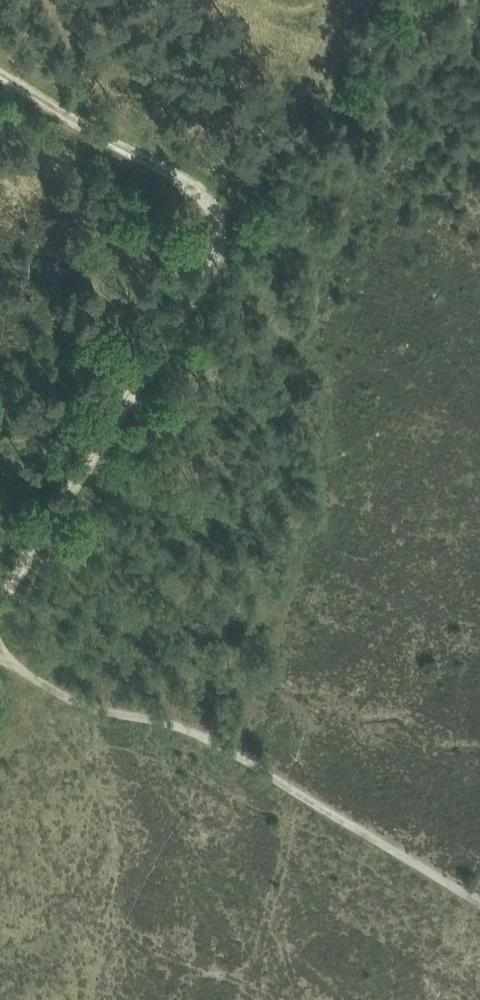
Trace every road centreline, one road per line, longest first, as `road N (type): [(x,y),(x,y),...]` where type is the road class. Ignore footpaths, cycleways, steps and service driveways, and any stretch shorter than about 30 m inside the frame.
road 1 (track): [(0,656),(65,697),(204,736),(479,905)]
road 2 (track): [(247,206),(0,602)]
road 3 (track): [(0,61),(247,206)]

